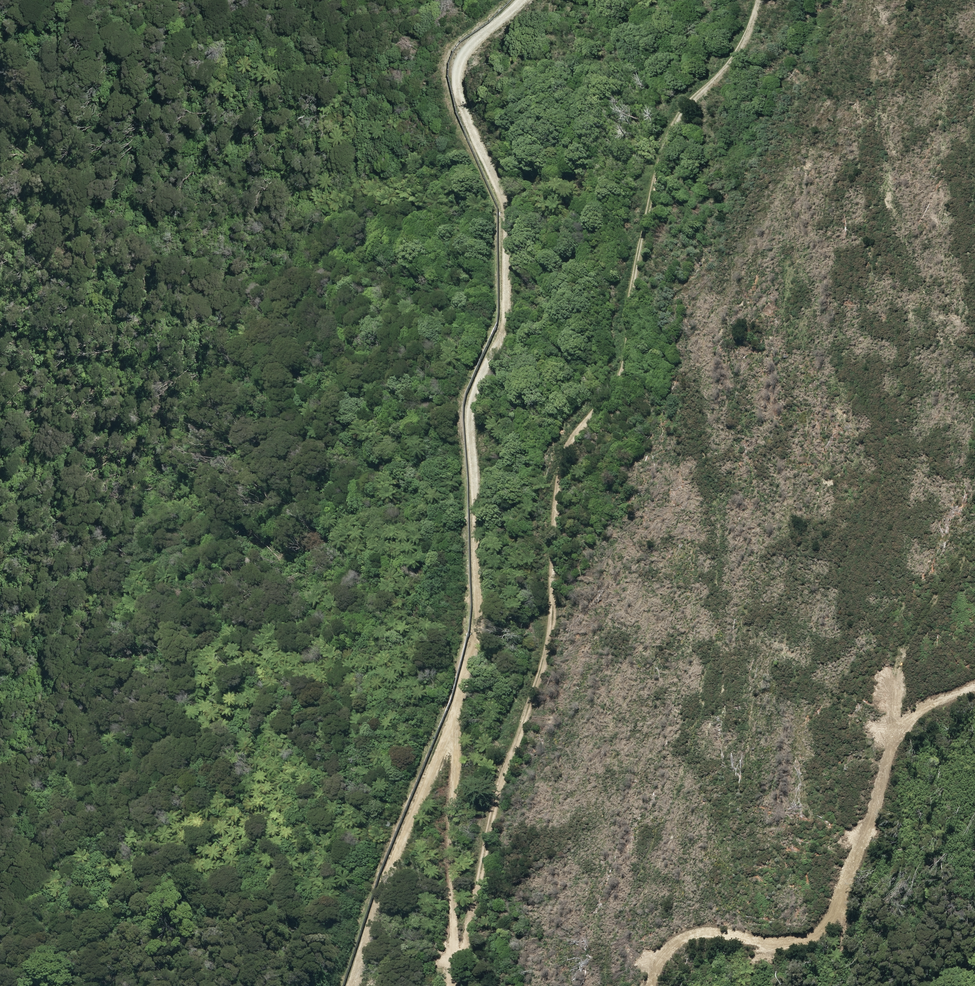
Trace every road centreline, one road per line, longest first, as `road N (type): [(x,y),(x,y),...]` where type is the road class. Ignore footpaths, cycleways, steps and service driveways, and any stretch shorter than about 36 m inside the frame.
road 1 (track): [(744,0),(718,59),(674,115),(624,307),(565,454),(549,643),(504,776),(456,978)]
road 2 (track): [(522,0),(473,41),(457,75),(504,204),(507,307),(469,422),(478,612),(455,723),(456,978)]
road 3 (track): [(974,675),(932,699),(904,730),(840,870),(806,916),(758,942),(685,935),(659,959),(650,985)]
road 4 (track): [(455,723),(387,877),(353,985)]

